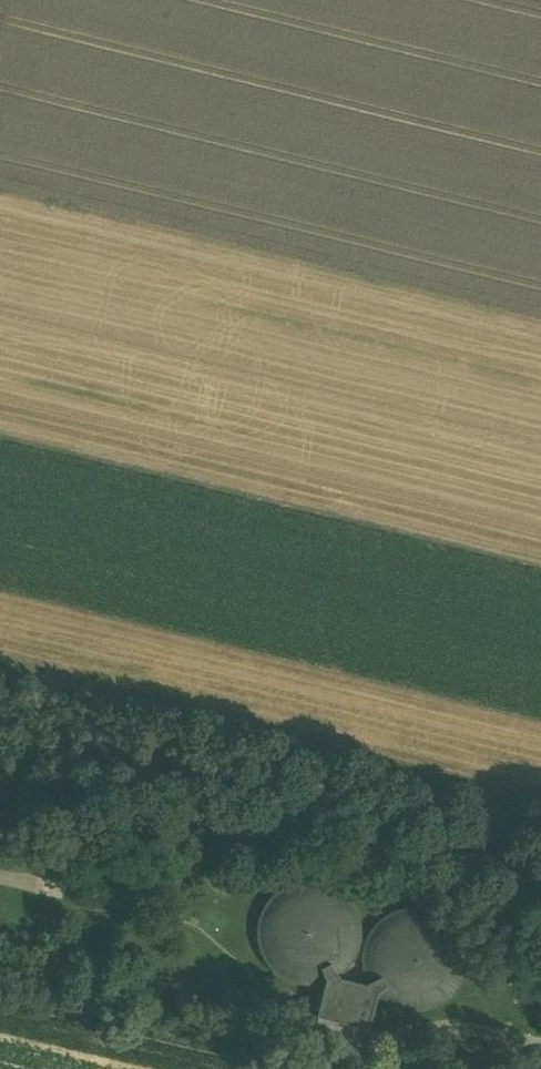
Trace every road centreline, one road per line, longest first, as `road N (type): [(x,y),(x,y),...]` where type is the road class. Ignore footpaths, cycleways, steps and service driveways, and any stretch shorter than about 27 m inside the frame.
road 1 (track): [(540,1046),(449,1026),(357,1042),(324,1039)]

